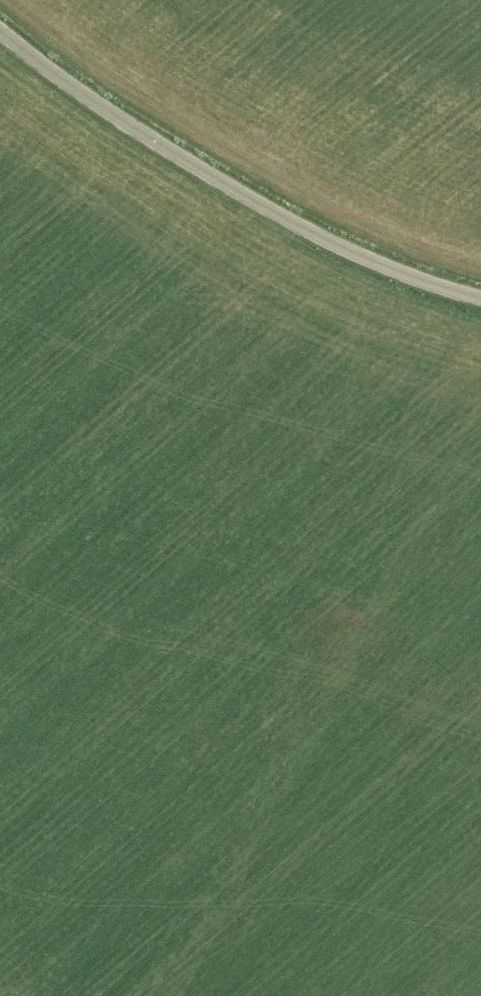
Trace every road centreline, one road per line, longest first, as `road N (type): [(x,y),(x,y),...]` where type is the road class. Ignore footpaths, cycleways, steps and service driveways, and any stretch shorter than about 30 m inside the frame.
road 1 (unclassified): [(480,294),(357,248),(134,121),(0,26)]

